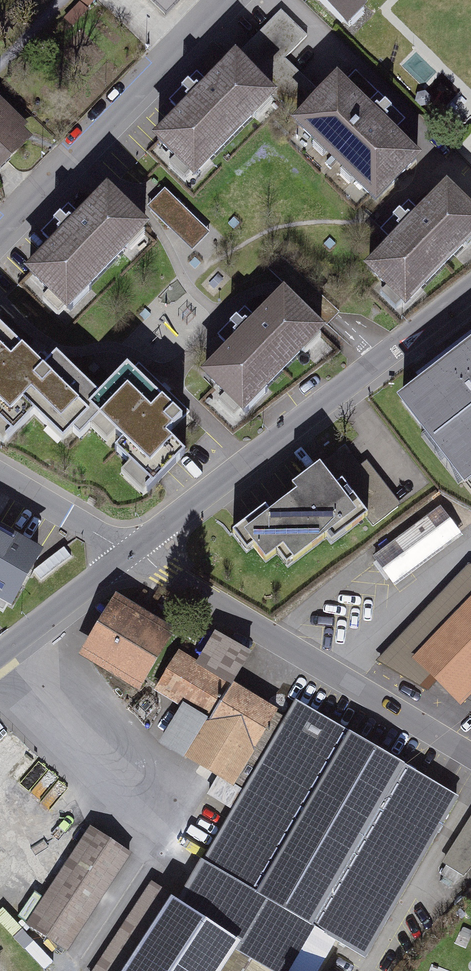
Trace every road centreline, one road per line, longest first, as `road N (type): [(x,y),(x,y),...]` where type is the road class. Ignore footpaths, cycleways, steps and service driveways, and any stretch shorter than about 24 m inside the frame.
road 1 (residential): [(470,293),(128,555)]
road 2 (residential): [(470,761),(128,555)]
road 3 (residential): [(0,259),(254,0)]
road 4 (residential): [(128,555),(0,656)]
road 5 (residential): [(128,555),(0,477)]

